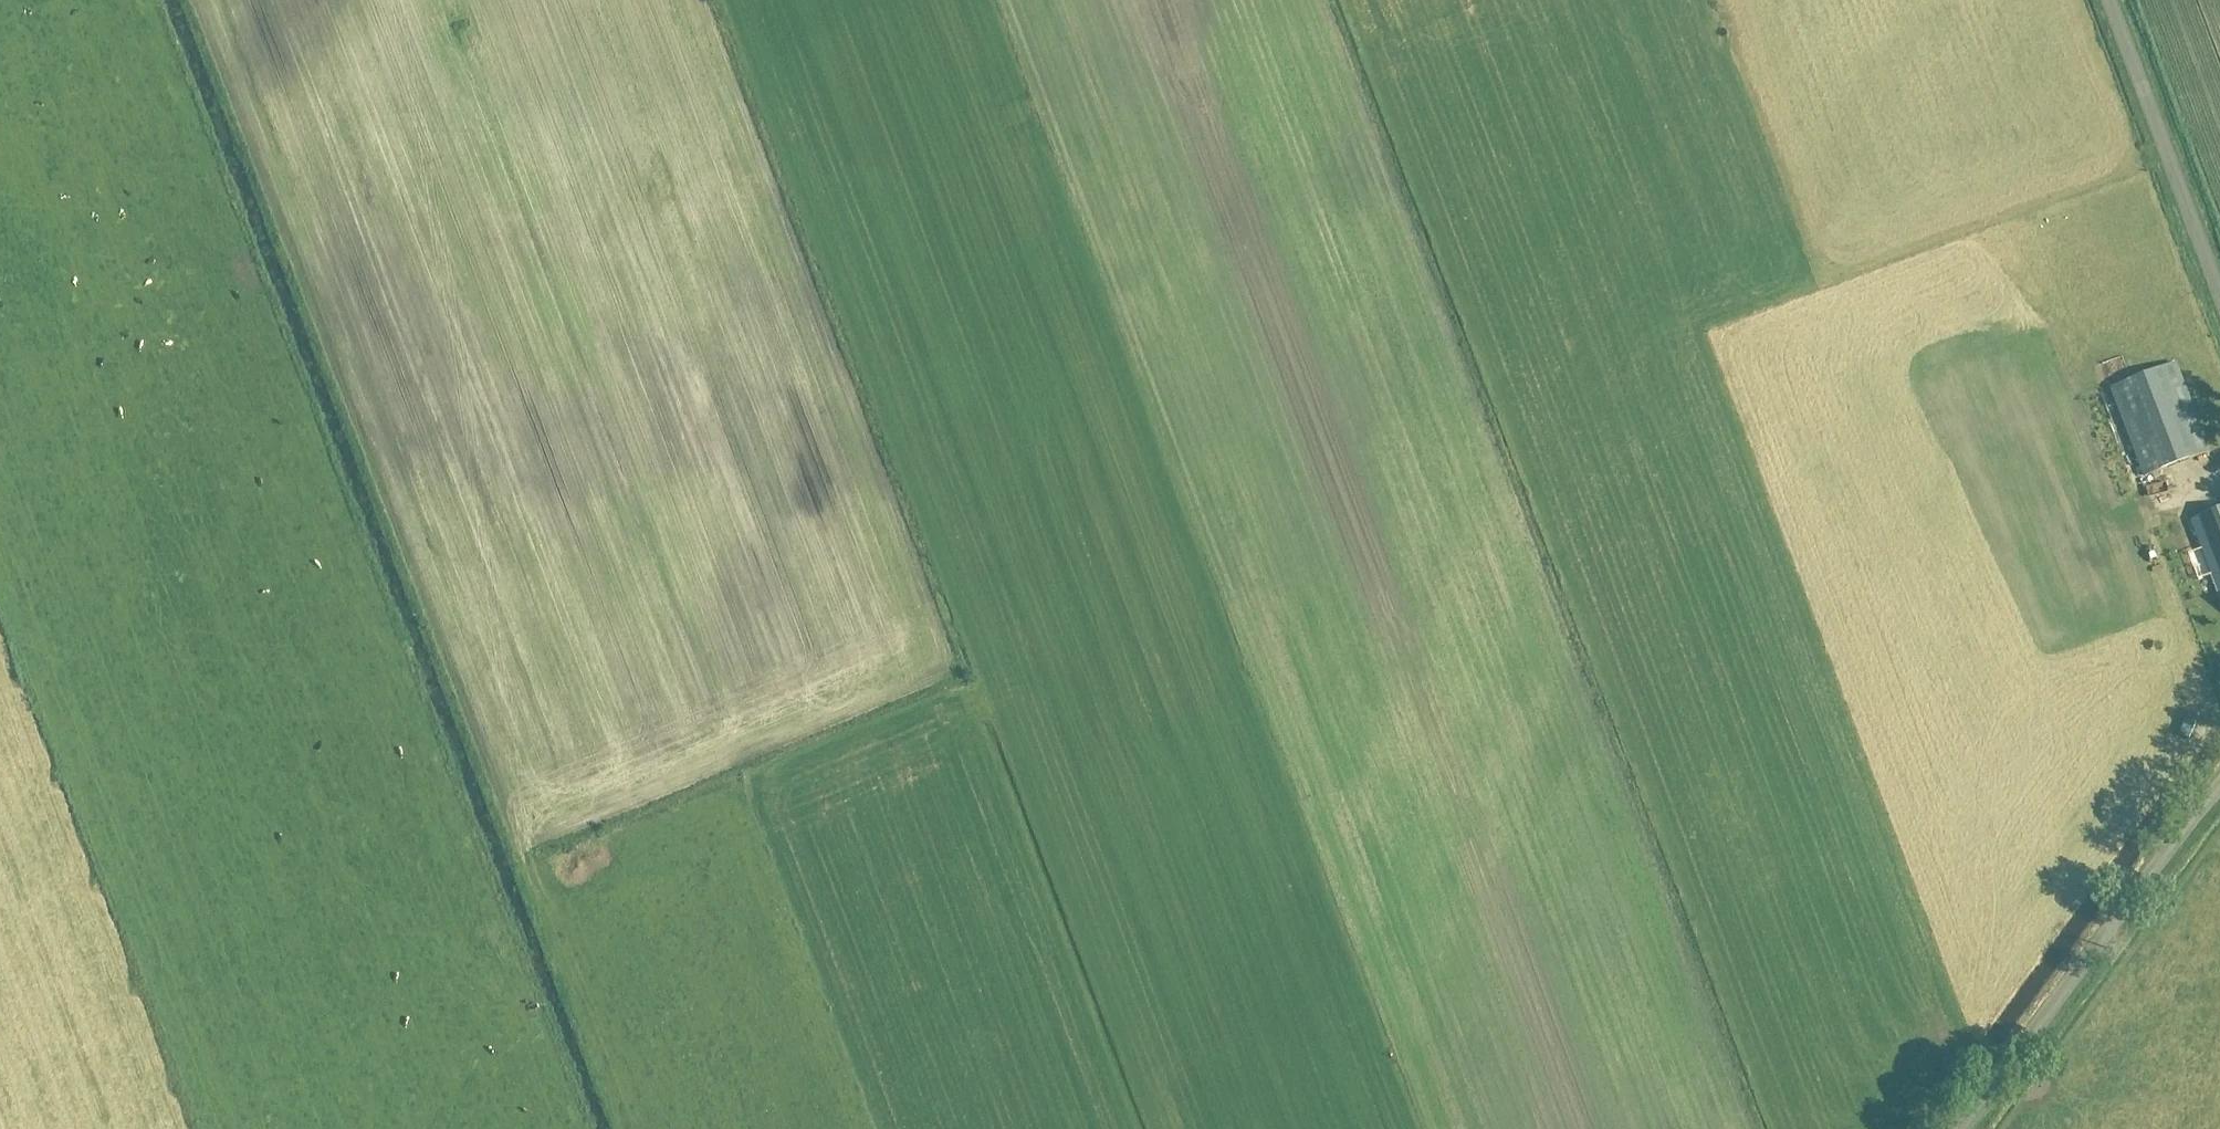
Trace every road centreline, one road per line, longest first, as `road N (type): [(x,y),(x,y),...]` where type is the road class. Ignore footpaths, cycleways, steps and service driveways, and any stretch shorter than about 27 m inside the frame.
road 1 (unclassified): [(1972,1128),(2219,789)]
road 2 (unclassified): [(2219,285),(2112,0)]

